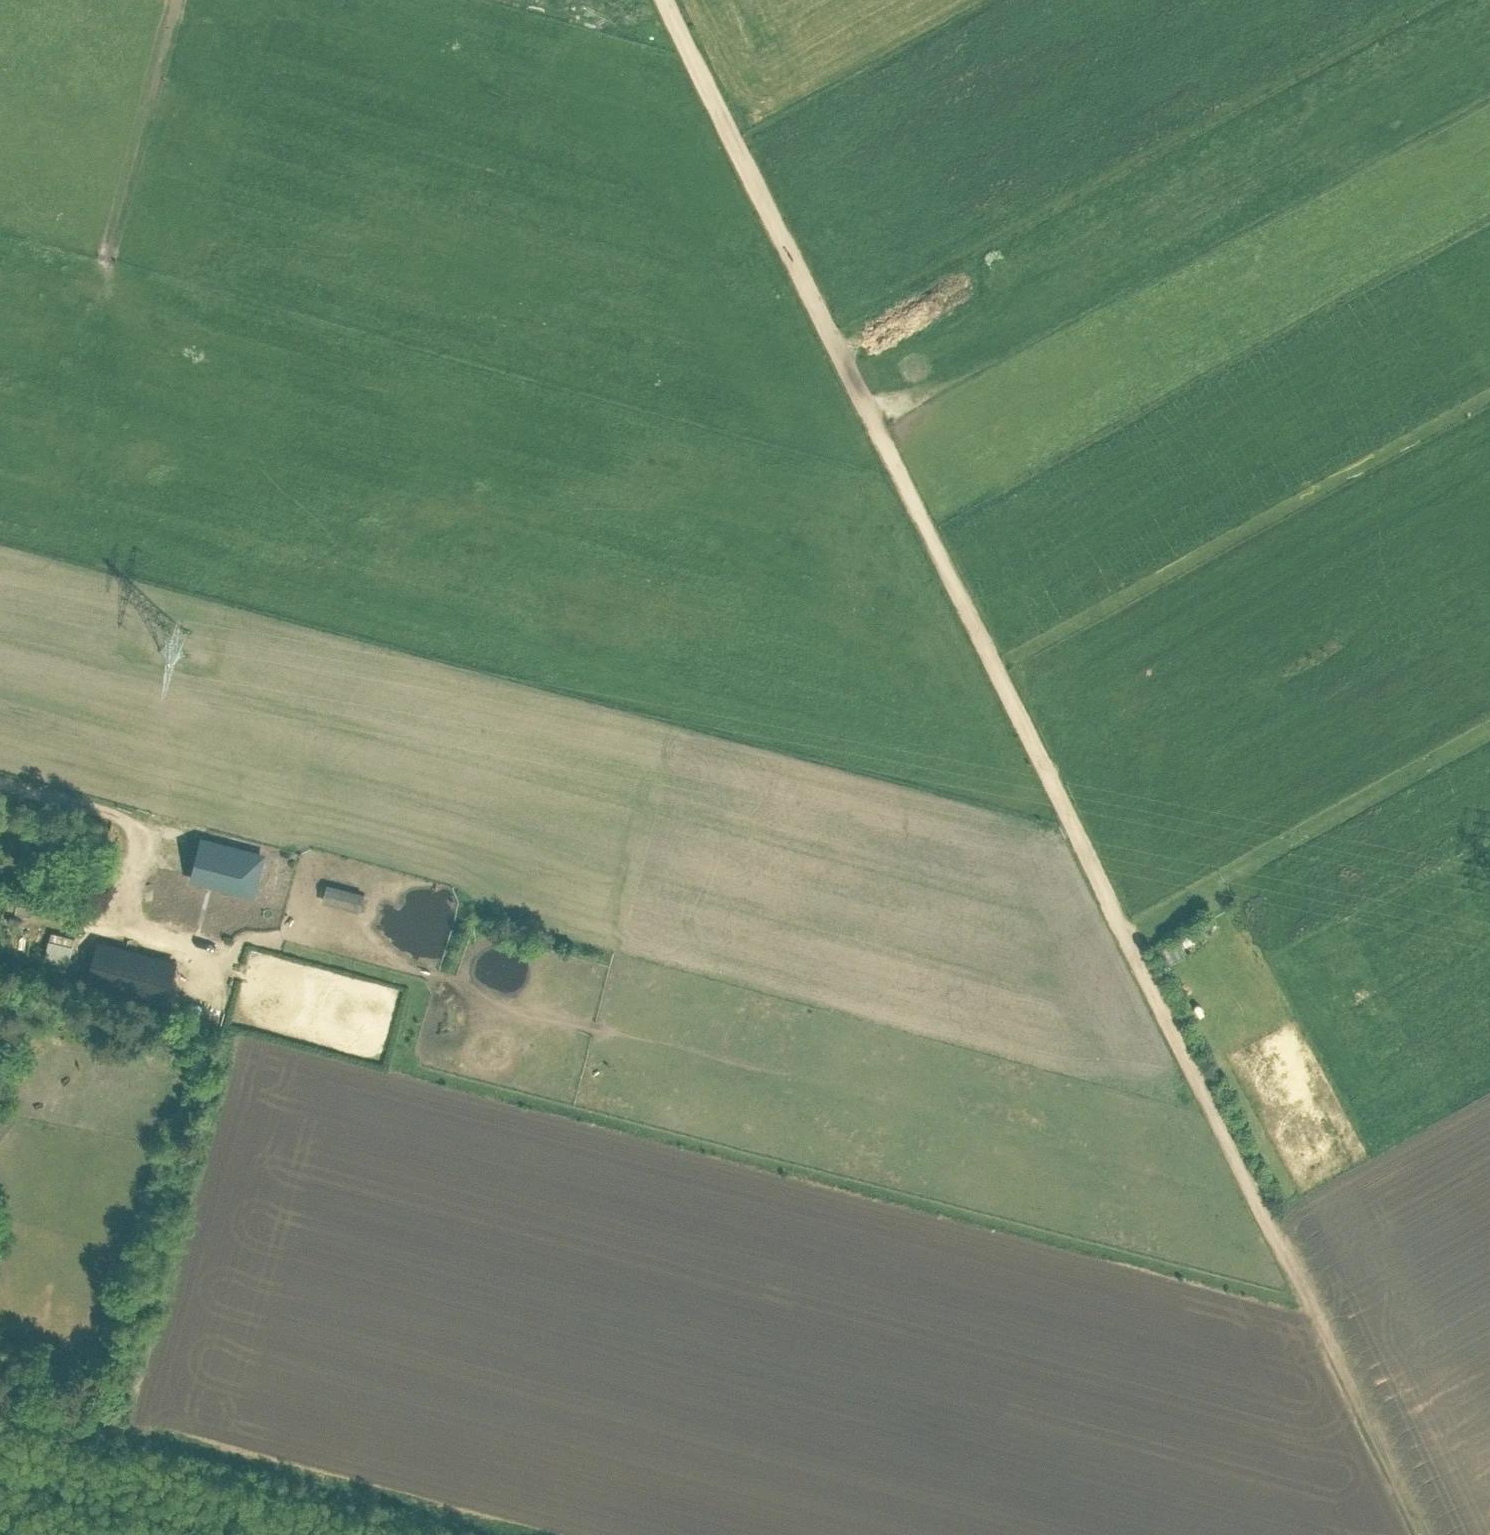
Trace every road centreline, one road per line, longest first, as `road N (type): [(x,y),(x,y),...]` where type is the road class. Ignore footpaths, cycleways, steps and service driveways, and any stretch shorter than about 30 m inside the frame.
road 1 (track): [(666,0),(1421,1534)]
road 2 (track): [(0,780),(134,823),(143,851),(129,920)]

